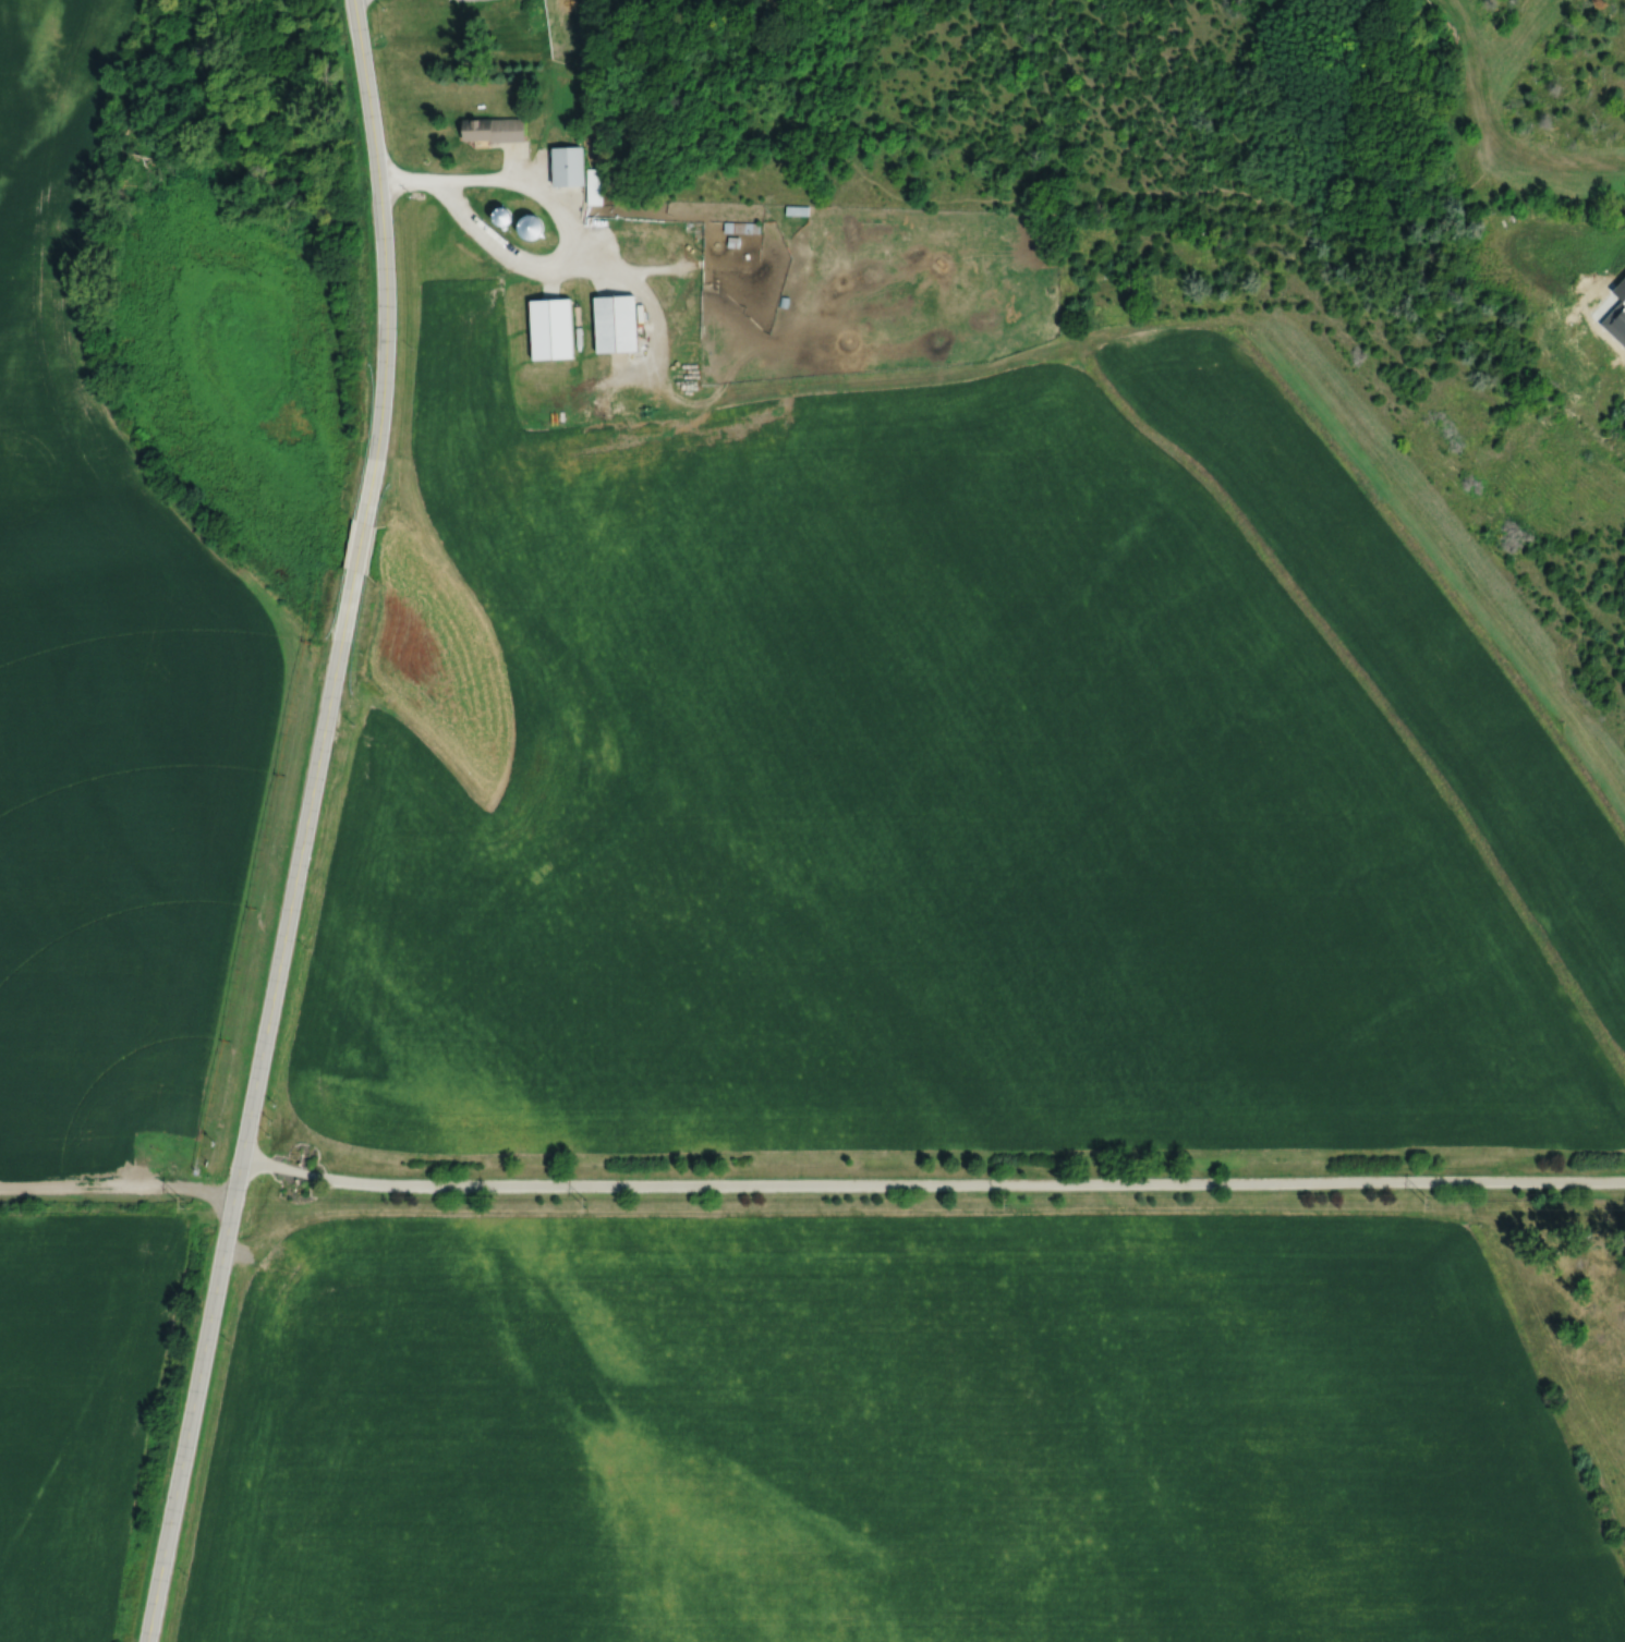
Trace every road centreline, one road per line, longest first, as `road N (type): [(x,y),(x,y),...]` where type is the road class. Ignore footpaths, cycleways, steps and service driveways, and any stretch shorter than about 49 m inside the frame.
road 1 (tertiary): [(353,0),(378,182),(385,390),(354,587),(146,1641)]

